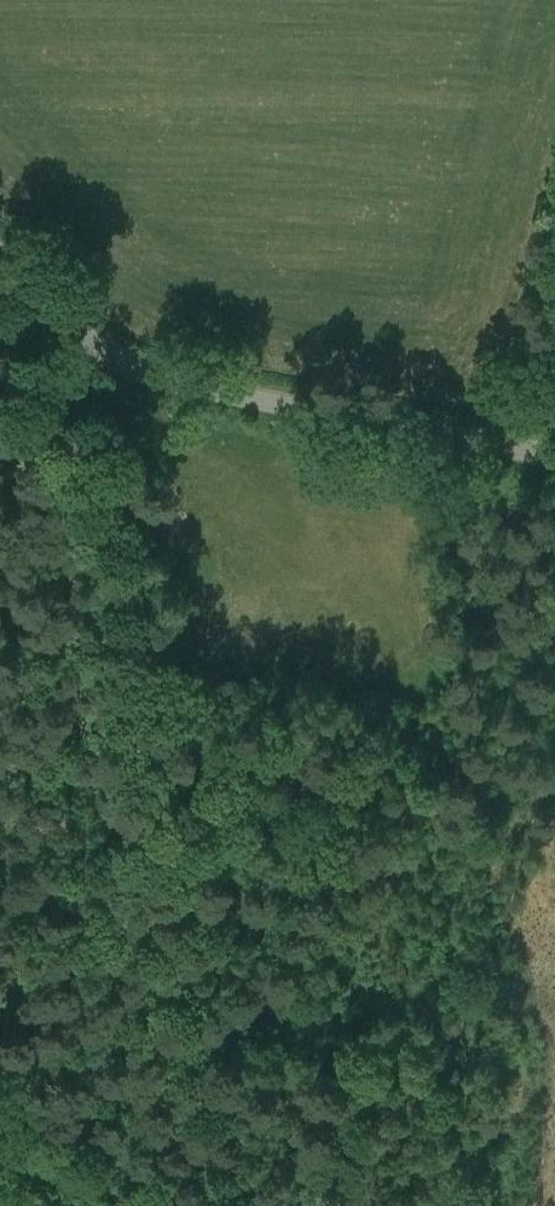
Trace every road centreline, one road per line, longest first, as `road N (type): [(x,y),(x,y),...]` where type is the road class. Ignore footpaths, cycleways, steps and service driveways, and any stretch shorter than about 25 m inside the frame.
road 1 (track): [(120,362),(109,414),(243,1205)]
road 2 (tertiary): [(101,354),(170,380),(554,455)]
road 3 (track): [(0,581),(38,759)]
road 4 (tertiary): [(101,354),(0,257)]

